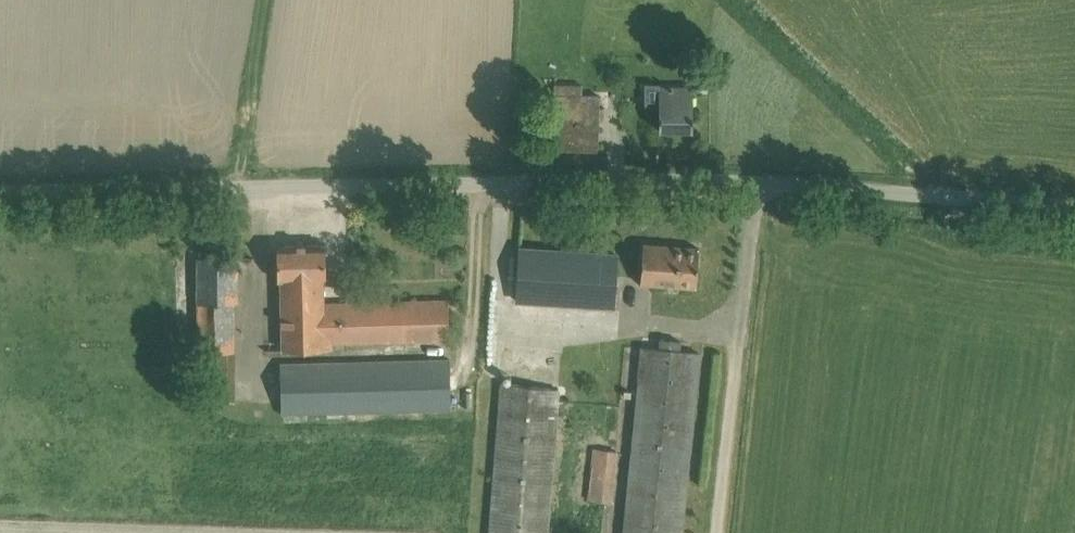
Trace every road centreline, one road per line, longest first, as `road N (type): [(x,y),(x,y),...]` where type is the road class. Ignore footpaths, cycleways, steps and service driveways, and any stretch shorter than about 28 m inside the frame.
road 1 (unclassified): [(1074,219),(675,178),(0,197)]

